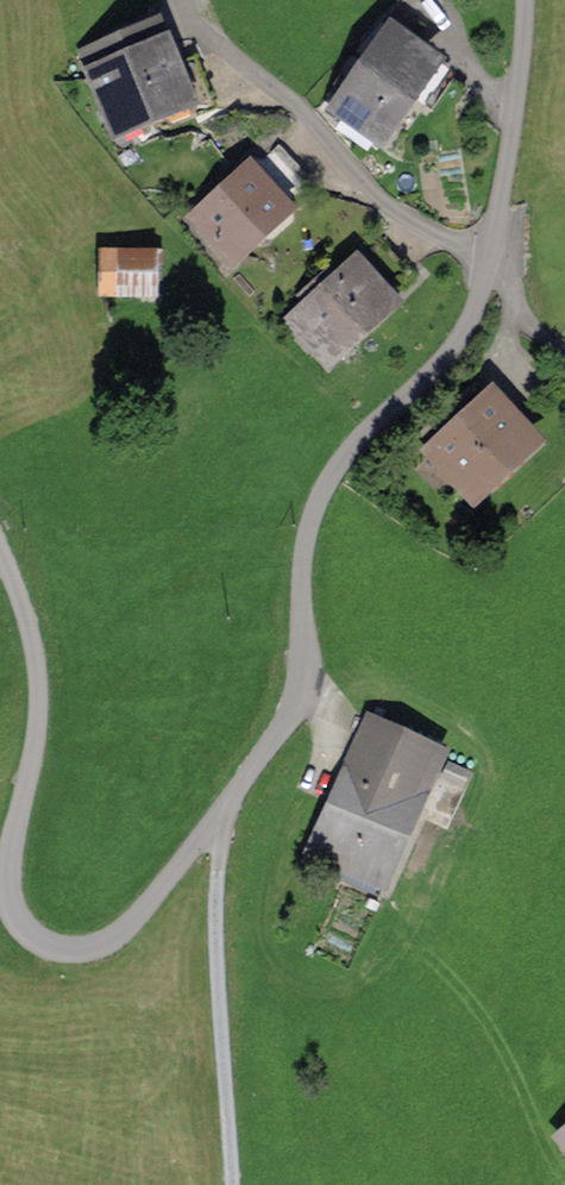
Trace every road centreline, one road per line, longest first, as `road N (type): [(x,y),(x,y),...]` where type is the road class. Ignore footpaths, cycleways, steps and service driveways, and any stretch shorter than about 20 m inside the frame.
road 1 (residential): [(524,0),(509,156),(468,327),(366,430),(318,500),(305,548),(300,699),(284,728),(134,920),(101,945),(50,945),(13,911),(8,857),(35,739),(37,668),(22,600),(0,549)]
road 2 (track): [(217,817),(215,951),(232,1184)]

